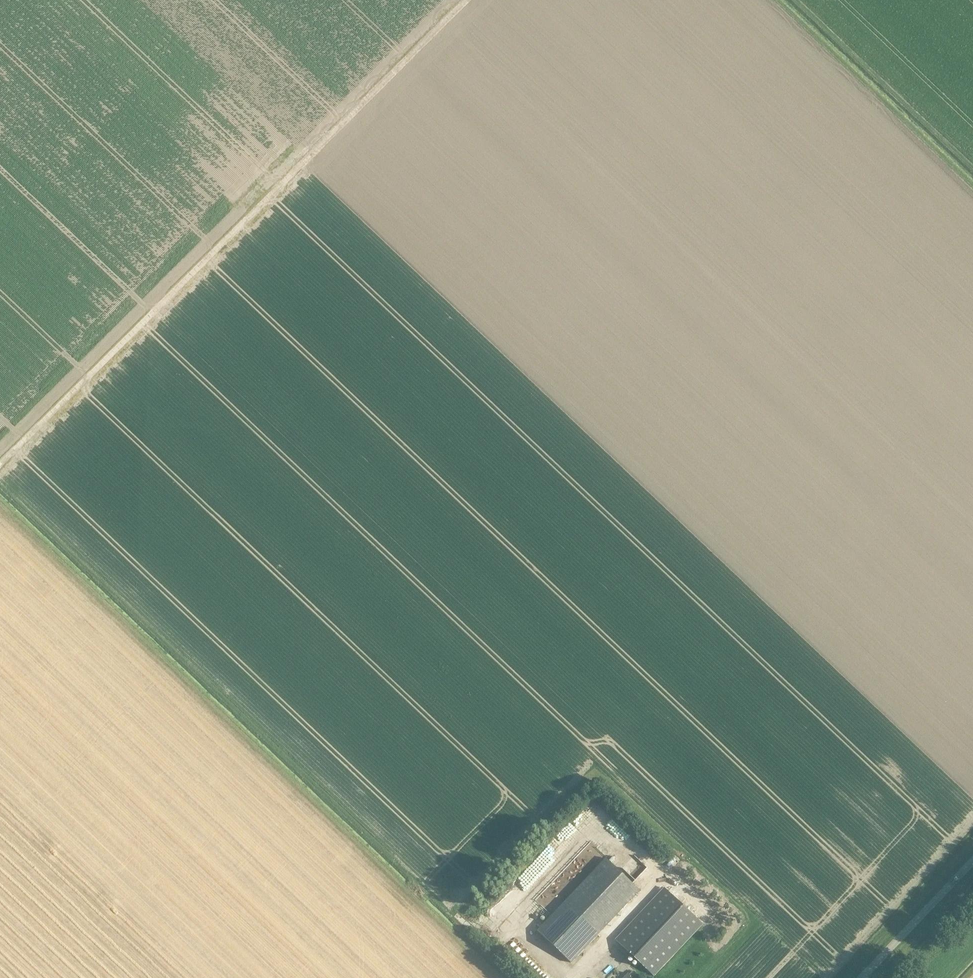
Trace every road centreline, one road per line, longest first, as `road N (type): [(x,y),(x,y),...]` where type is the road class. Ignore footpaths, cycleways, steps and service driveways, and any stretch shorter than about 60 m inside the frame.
road 1 (unclassified): [(862,977),(972,861)]

